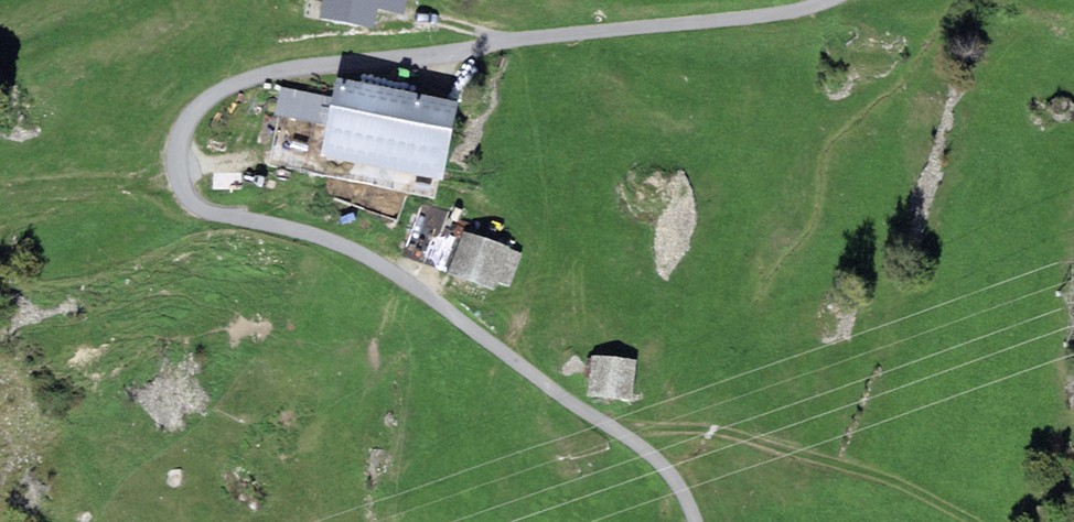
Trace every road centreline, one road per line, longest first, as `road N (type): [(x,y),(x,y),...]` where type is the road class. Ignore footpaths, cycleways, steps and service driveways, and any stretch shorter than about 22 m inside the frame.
road 1 (track): [(847,0),(724,21),(286,65),(223,85),(192,107),(176,138),(175,169),(196,202),(369,251),(666,470),(695,521)]
road 2 (track): [(993,521),(863,463),(779,439),(616,433)]
road 3 (track): [(175,169),(142,183),(0,193)]
road 4 (track): [(524,41),(391,16)]

